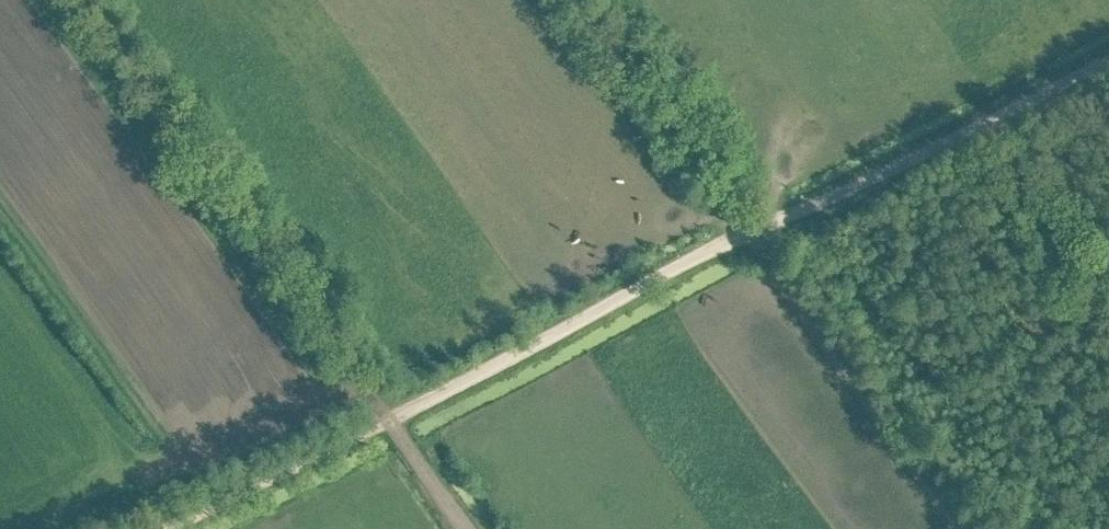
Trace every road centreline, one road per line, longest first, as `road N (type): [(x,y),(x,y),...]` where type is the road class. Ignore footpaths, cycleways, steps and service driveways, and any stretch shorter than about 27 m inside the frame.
road 1 (track): [(164,528),(1108,55)]
road 2 (track): [(86,0),(305,298),(382,418)]
road 3 (track): [(743,233),(580,0)]

